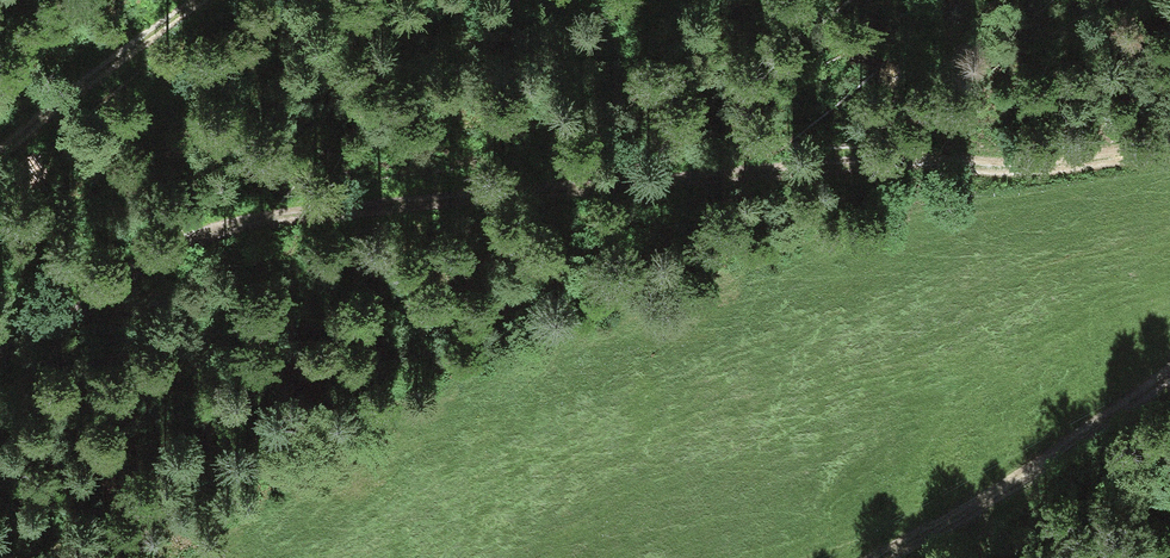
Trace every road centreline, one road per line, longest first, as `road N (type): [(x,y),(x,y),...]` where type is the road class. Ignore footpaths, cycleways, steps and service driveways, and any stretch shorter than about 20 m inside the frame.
road 1 (track): [(0,351),(26,342),(164,249),(248,220),(844,145),(1169,141)]
road 2 (track): [(1169,371),(875,557)]
road 3 (track): [(0,149),(202,0)]

